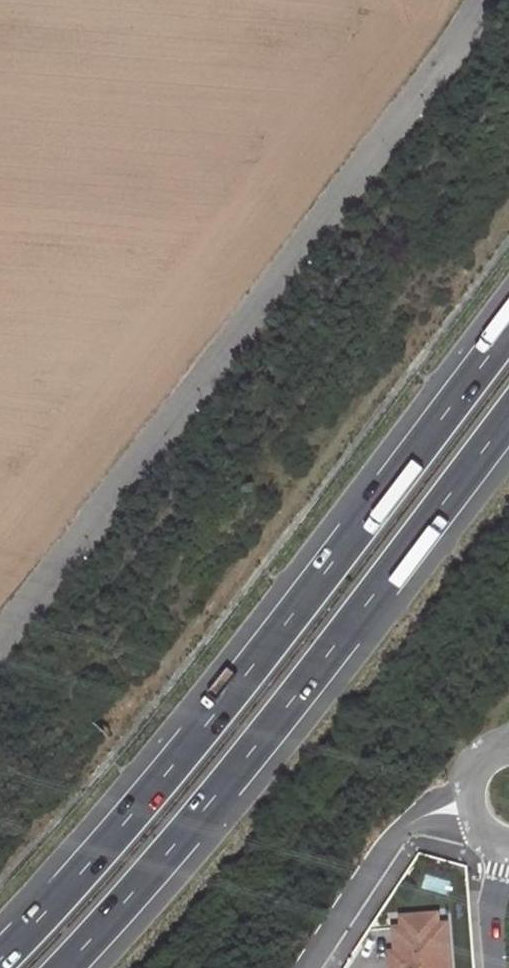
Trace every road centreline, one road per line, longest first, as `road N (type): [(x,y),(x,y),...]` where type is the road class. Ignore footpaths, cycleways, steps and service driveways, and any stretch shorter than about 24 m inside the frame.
road 1 (motorway): [(508,323),(237,682),(0,959)]
road 2 (unclassified): [(486,0),(184,409),(0,632)]
road 3 (motorway): [(61,967),(287,704),(508,410)]
road 4 (unclassified): [(466,813),(407,840),(321,967)]
road 5 (residential): [(507,847),(491,901),(496,967)]

